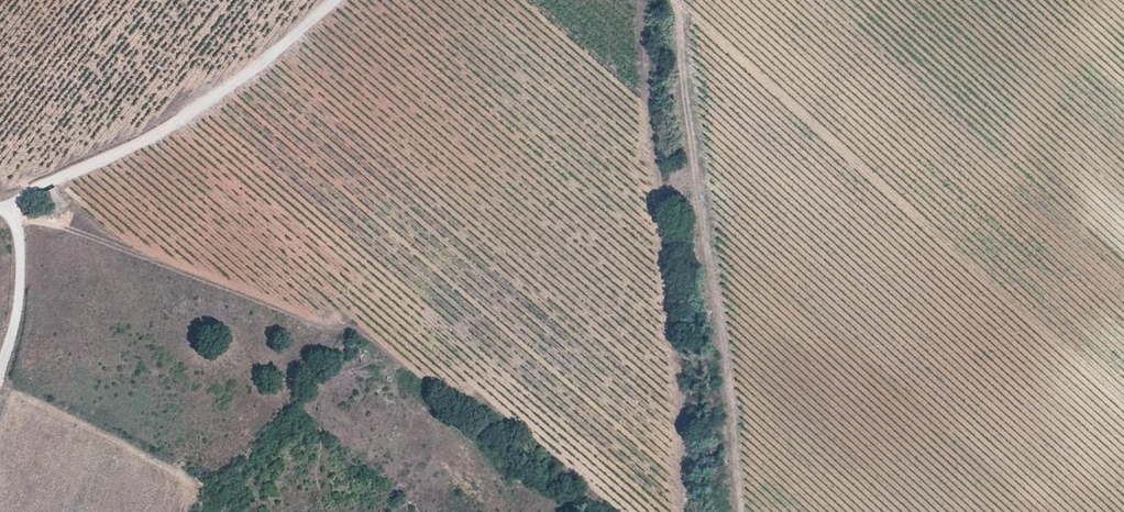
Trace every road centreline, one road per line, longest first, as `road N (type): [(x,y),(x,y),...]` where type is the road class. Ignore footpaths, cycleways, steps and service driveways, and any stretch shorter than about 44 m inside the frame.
road 1 (track): [(0,208),(234,289),(355,345),(429,387),(571,494),(566,511)]
road 2 (track): [(0,208),(183,118),(262,66),(337,0)]
road 3 (unclassified): [(0,374),(20,304),(14,212)]

